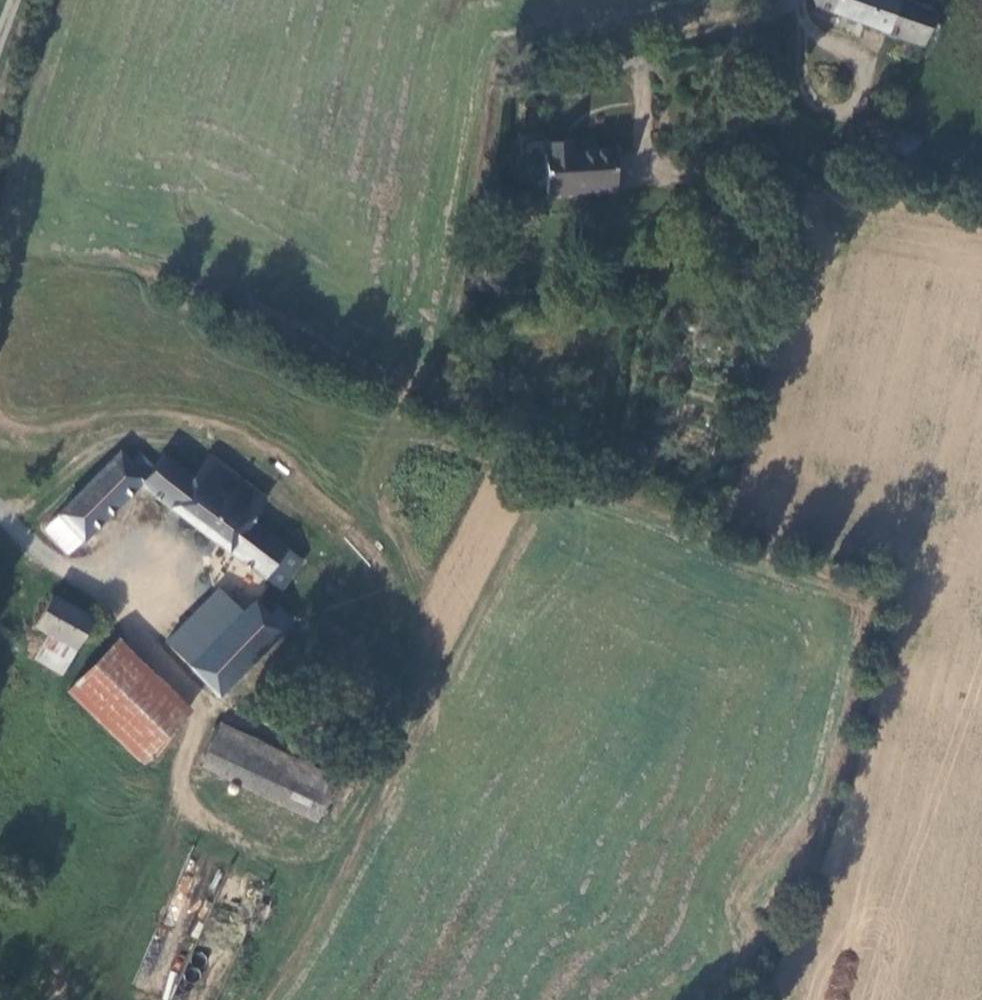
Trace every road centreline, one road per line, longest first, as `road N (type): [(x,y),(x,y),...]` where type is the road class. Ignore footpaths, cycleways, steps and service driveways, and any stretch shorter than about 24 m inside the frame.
road 1 (unclassified): [(0,513),(38,550),(131,610)]

